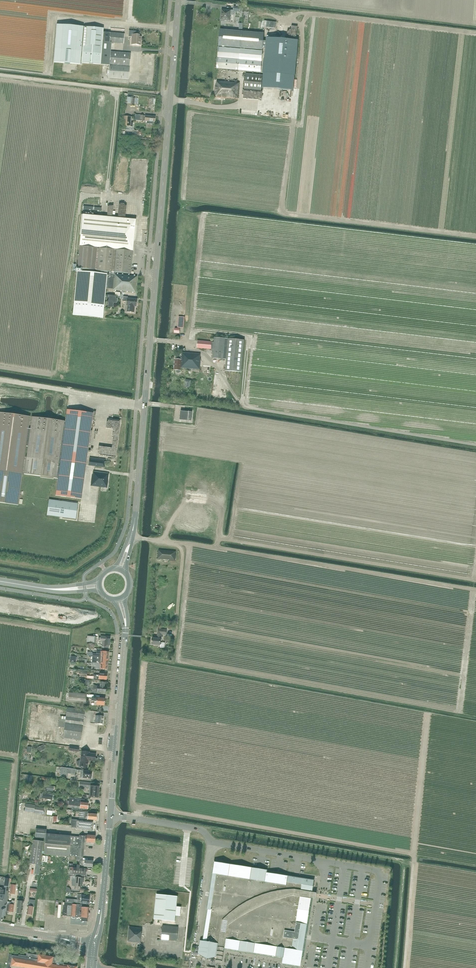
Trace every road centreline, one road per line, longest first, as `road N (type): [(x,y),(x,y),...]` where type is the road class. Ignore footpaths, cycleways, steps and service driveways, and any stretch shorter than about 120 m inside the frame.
road 1 (tertiary): [(129,543),(179,0)]
road 2 (track): [(150,340),(199,350),(246,407),(475,445)]
road 3 (unclassified): [(94,944),(126,628)]
road 4 (track): [(266,554),(131,536)]

